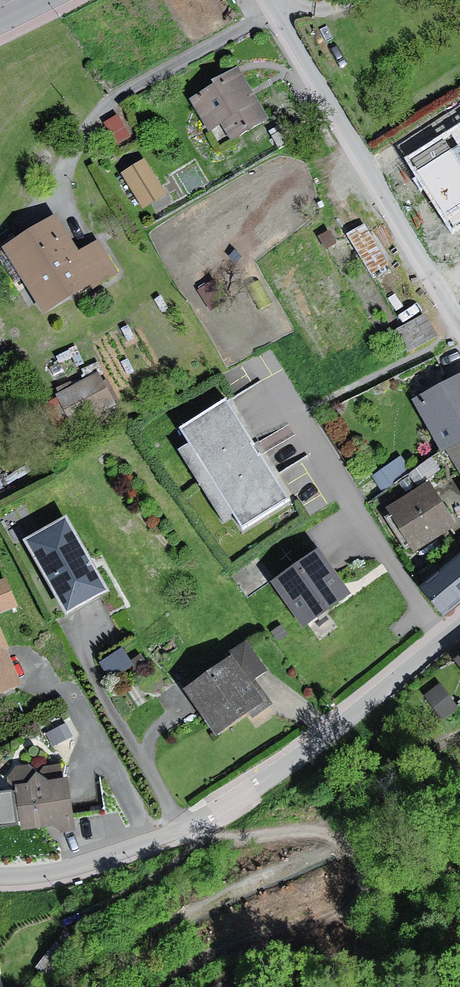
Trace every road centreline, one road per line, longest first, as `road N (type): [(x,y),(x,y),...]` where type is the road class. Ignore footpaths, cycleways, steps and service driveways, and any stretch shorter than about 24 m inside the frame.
road 1 (residential): [(0,877),(85,864),(241,798),(459,625)]
road 2 (track): [(392,680),(375,807),(378,900),(330,922),(187,961),(146,986)]
road 3 (residential): [(269,0),(459,319)]

